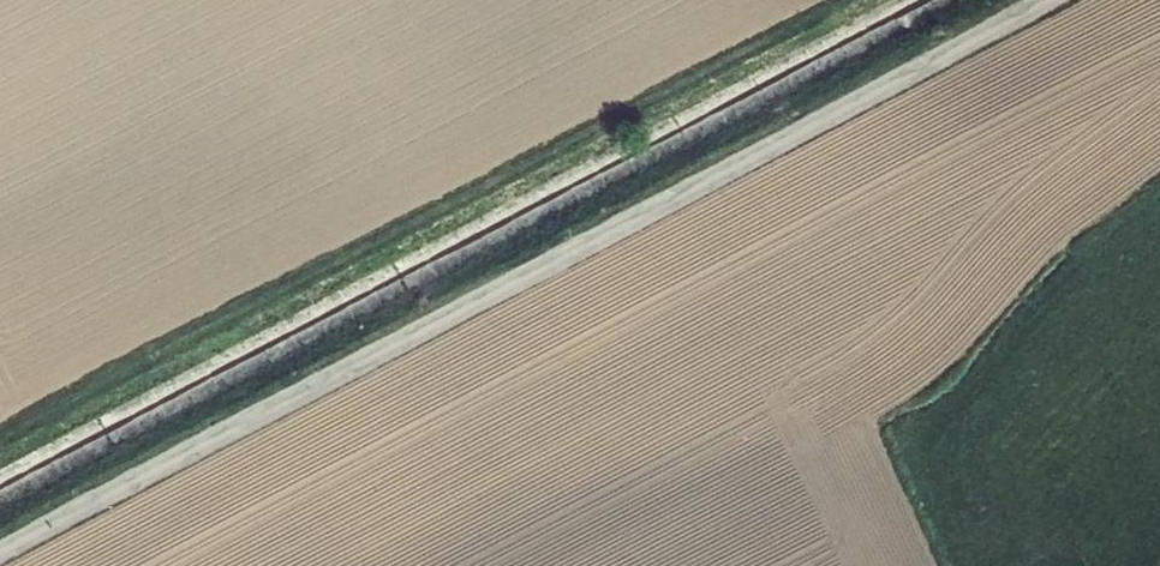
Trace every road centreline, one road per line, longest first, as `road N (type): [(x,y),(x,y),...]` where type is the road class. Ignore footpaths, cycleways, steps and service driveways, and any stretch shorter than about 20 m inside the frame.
road 1 (track): [(1046,0),(0,553)]

